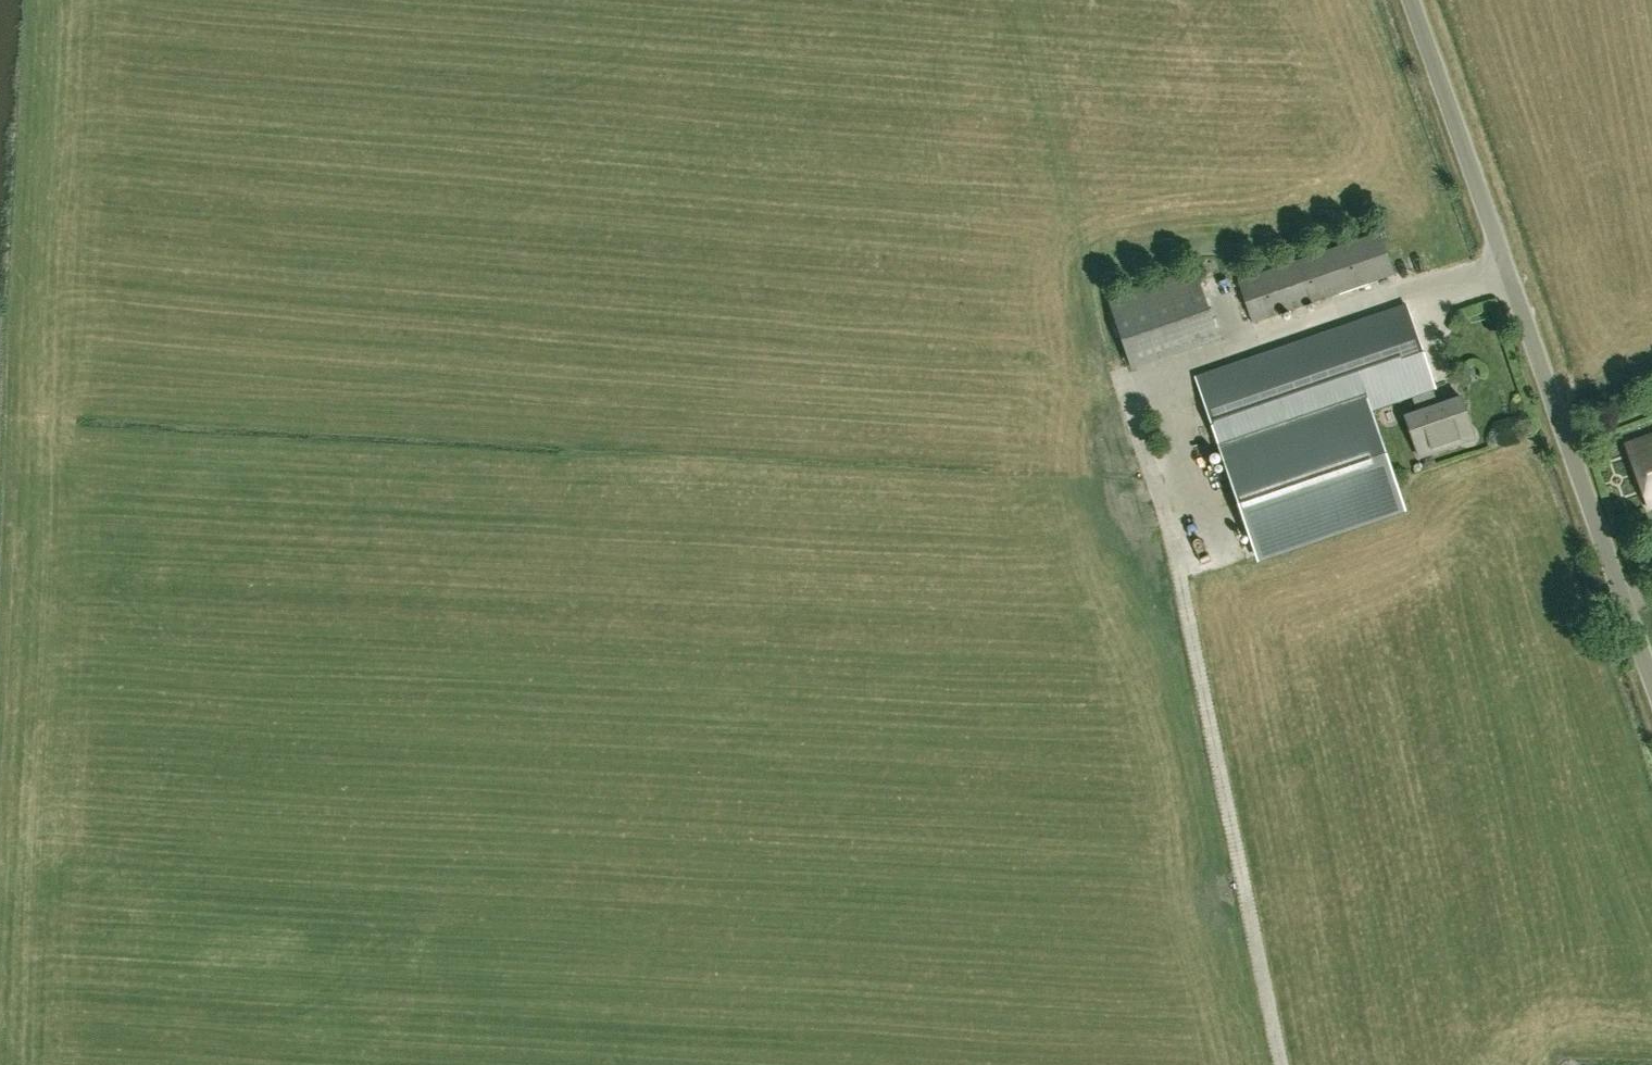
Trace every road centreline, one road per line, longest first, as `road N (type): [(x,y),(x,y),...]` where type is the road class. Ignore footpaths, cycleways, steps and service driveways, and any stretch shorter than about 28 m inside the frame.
road 1 (unclassified): [(1651,674),(1413,0)]

